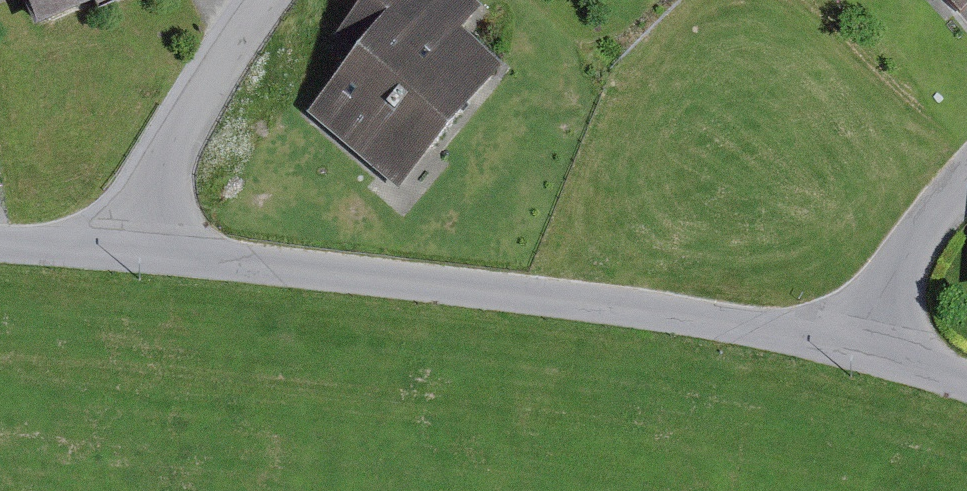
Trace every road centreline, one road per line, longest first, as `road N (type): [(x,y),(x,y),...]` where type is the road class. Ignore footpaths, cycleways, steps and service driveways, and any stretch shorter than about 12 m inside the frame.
road 1 (unclassified): [(161,254),(601,303),(869,350)]
road 2 (residential): [(269,0),(177,149),(161,254)]
road 3 (residential): [(869,350),(879,313),(966,181)]
road 4 (unclassified): [(0,245),(161,254)]

